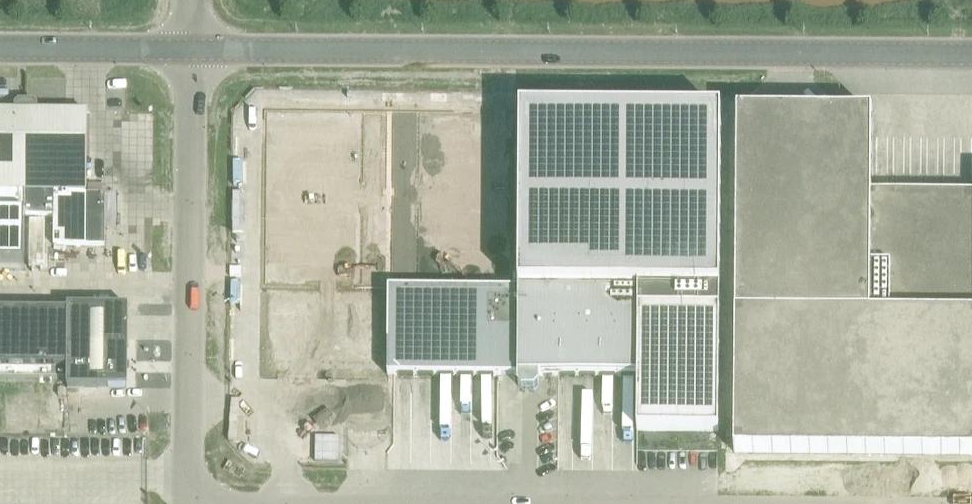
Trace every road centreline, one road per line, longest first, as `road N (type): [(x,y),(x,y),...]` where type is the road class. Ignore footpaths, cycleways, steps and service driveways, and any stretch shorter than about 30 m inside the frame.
road 1 (tertiary): [(191,49),(971,54)]
road 2 (unclassified): [(187,503),(191,49)]
road 3 (tertiary): [(0,48),(191,49)]

